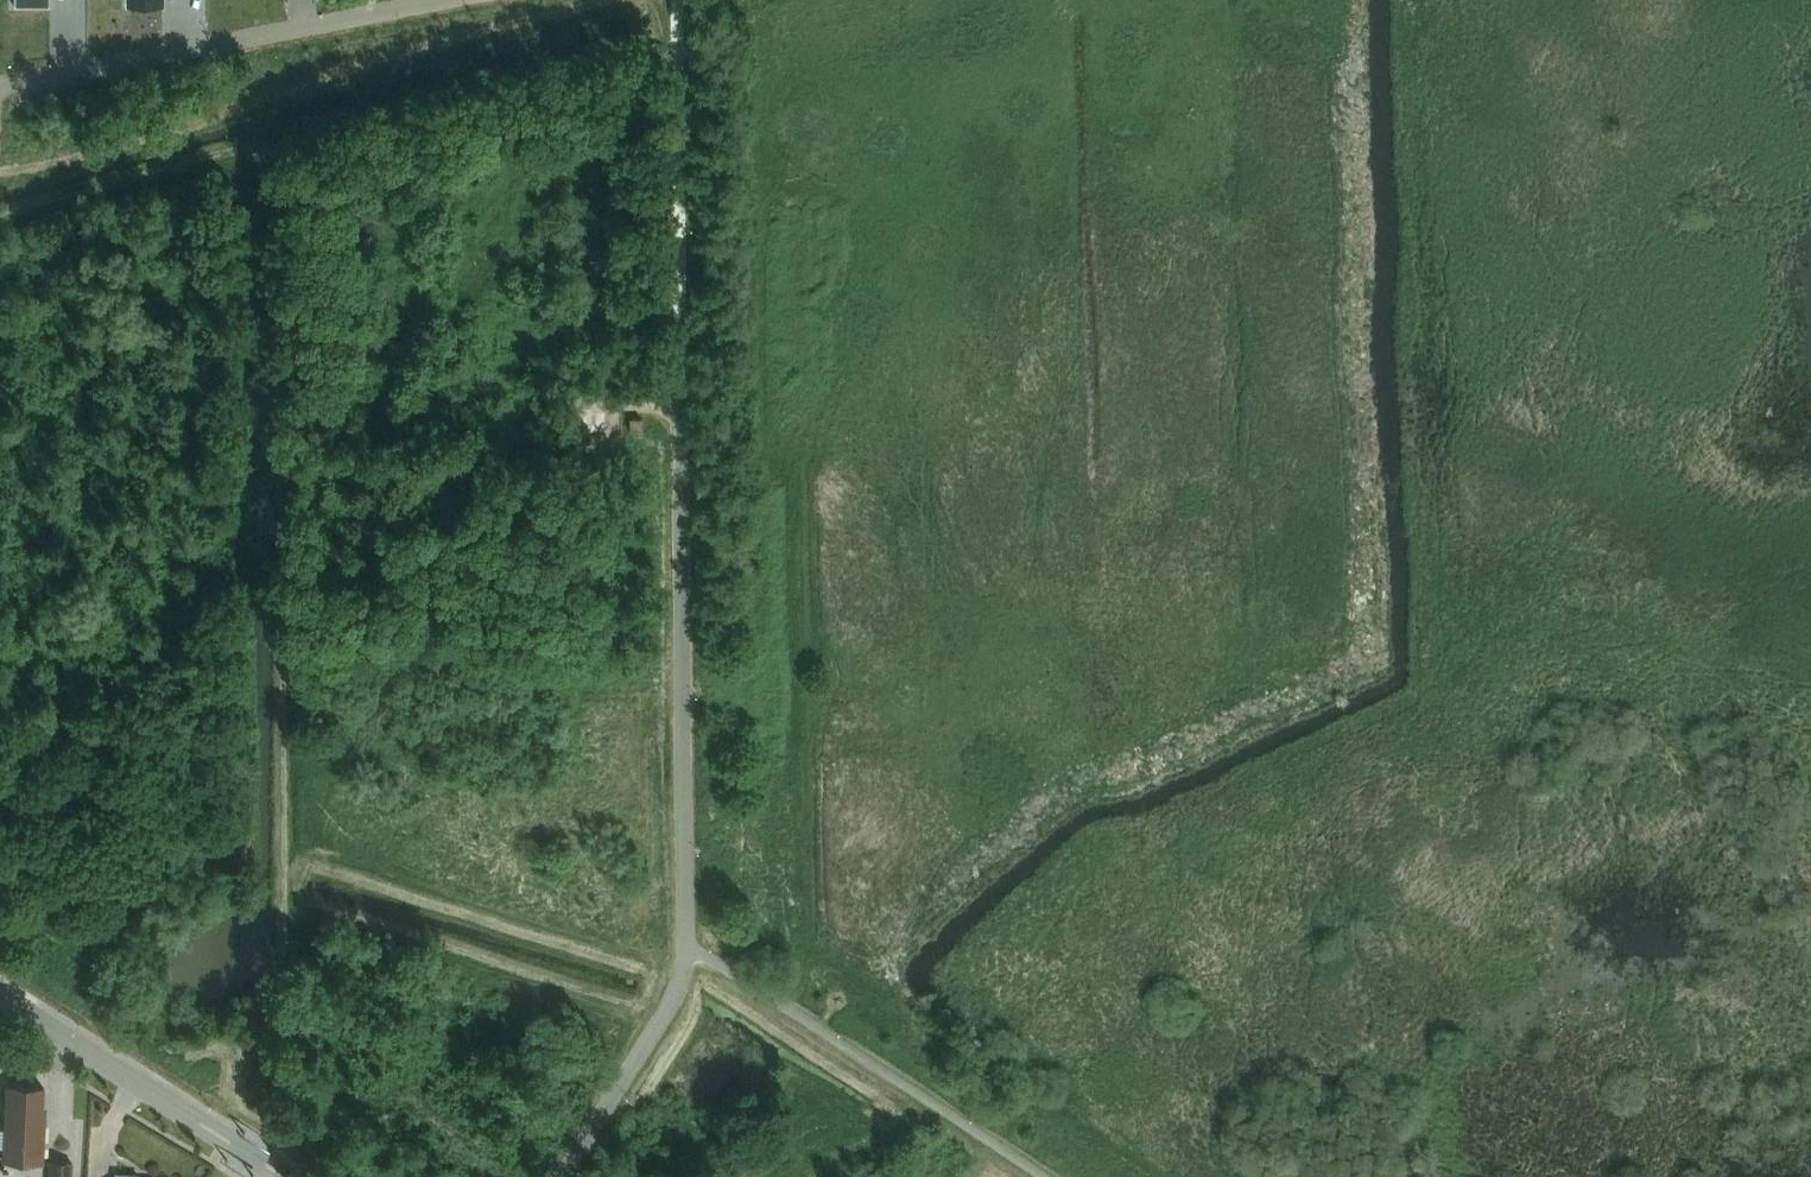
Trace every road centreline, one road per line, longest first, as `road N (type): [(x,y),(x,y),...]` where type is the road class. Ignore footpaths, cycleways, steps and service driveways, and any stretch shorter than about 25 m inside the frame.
road 1 (residential): [(0,85),(449,0)]
road 2 (tertiary): [(289,1176),(0,993)]

